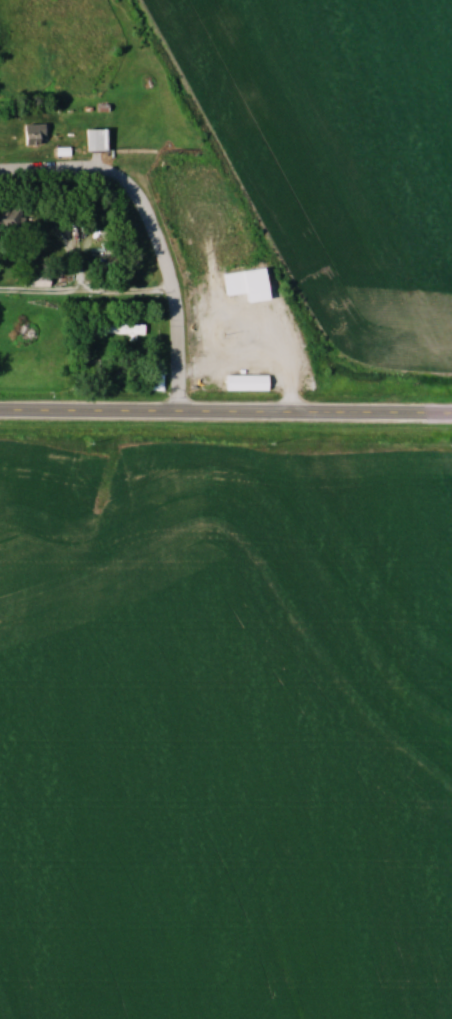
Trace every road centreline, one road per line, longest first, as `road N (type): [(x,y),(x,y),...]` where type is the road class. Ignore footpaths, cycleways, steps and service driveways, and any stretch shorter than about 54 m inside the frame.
road 1 (secondary): [(0,413),(451,417)]
road 2 (residential): [(174,297),(145,206),(124,182),(94,173),(0,174)]

